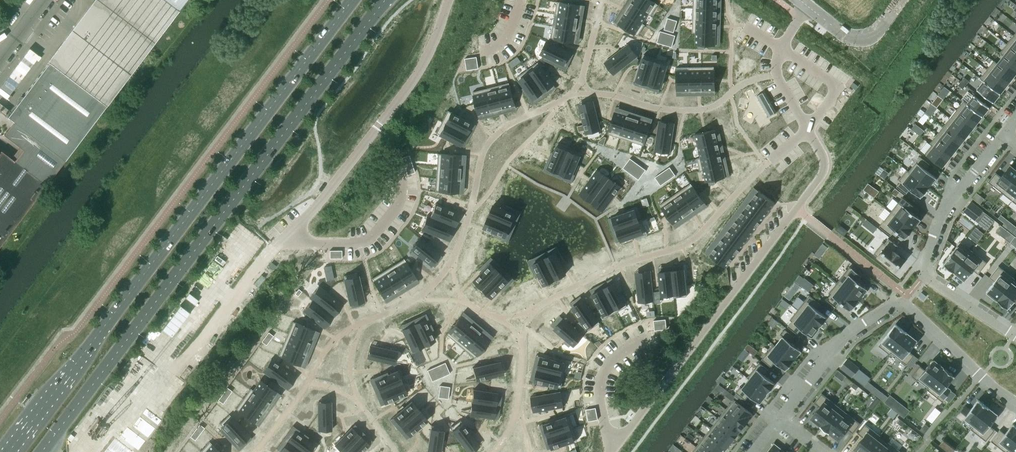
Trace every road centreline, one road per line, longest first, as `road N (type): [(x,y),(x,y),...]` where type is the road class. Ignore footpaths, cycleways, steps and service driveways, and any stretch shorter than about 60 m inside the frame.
road 1 (residential): [(448,0),(416,77),(299,228),(182,361),(115,412),(79,451)]
road 2 (secondary): [(353,0),(10,451)]
road 3 (secondary): [(42,451),(385,0)]
road 4 (residential): [(612,451),(823,173),(825,162),(775,67),(808,6)]
road 5 (residential): [(1015,338),(923,269),(945,206),(1003,135)]
road 6 (residential): [(896,302),(842,339),(780,419)]
road 7 (residential): [(896,302),(1015,403)]
road 8 (unclassified): [(808,6),(864,38),(903,0)]

